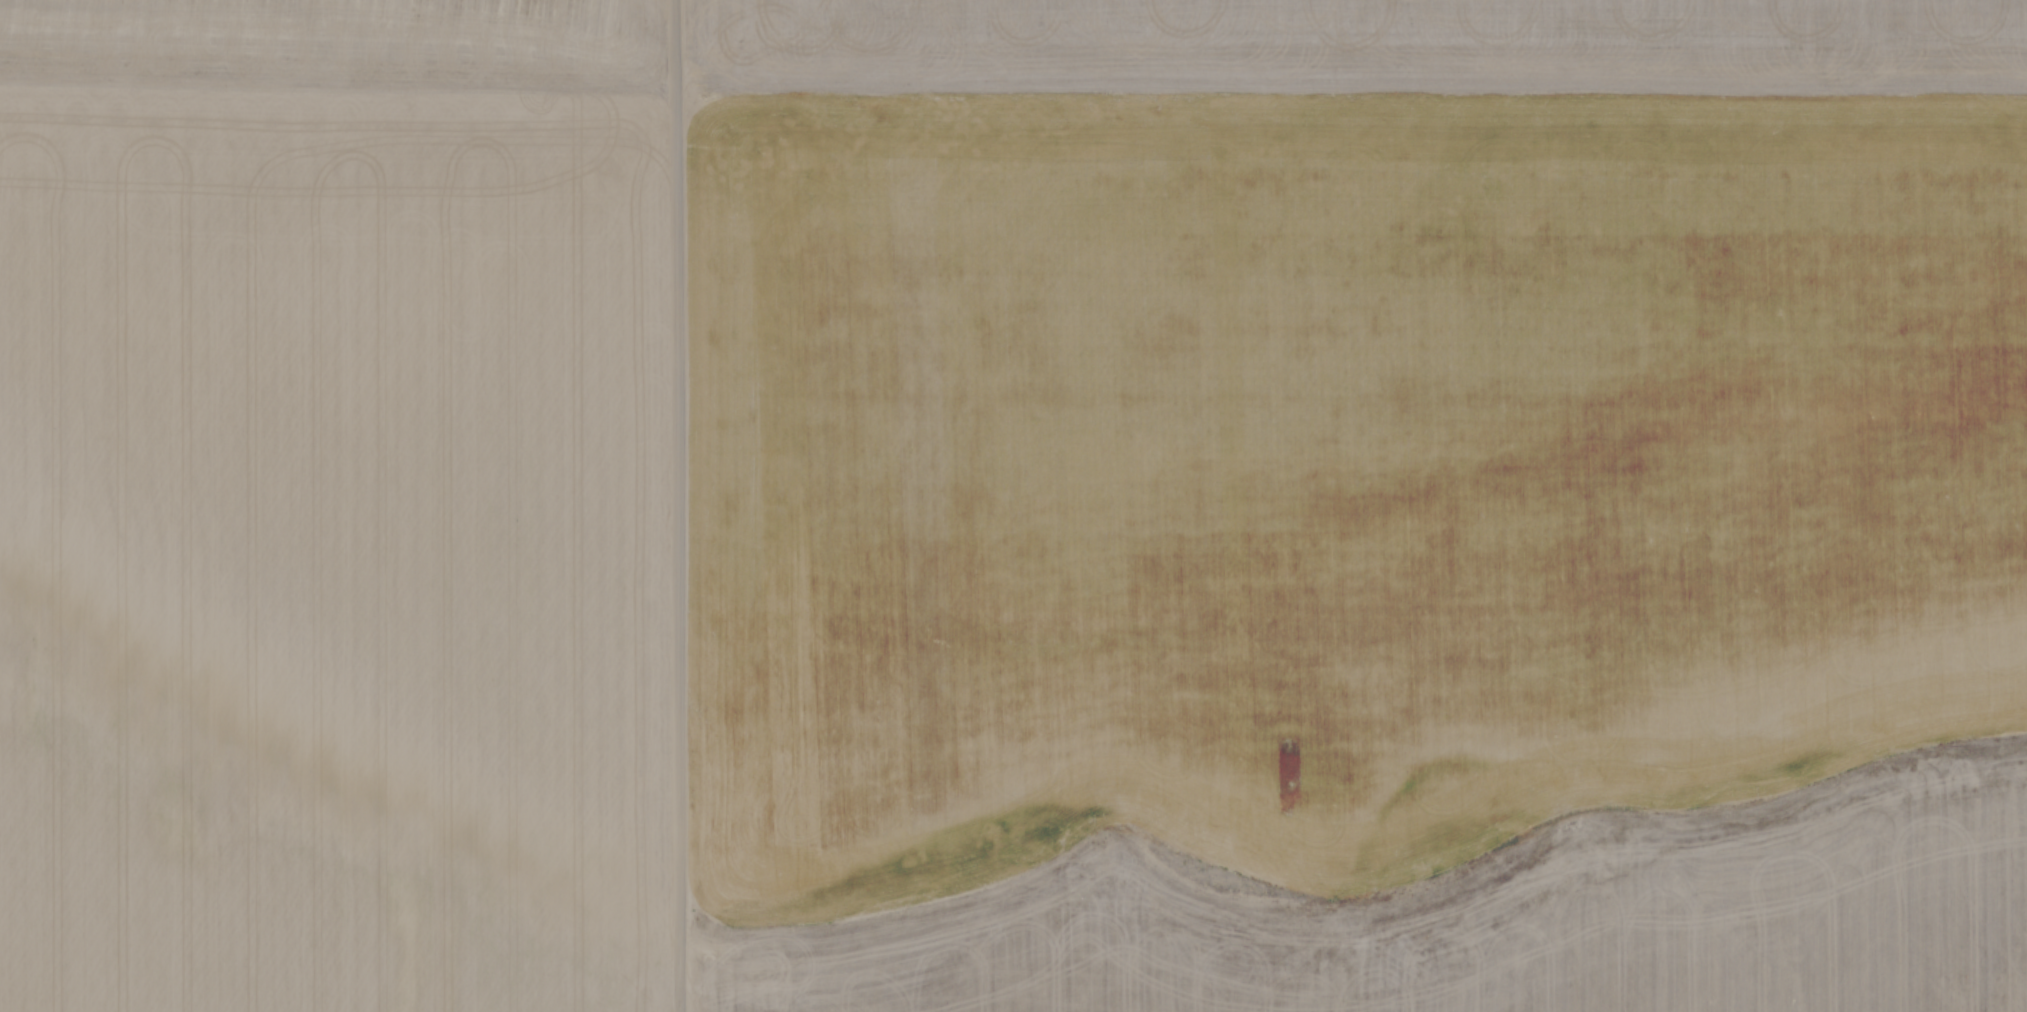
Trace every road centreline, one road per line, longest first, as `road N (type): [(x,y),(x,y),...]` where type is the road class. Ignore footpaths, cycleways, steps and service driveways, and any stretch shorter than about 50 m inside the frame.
road 1 (track): [(673,0),(676,1011)]

